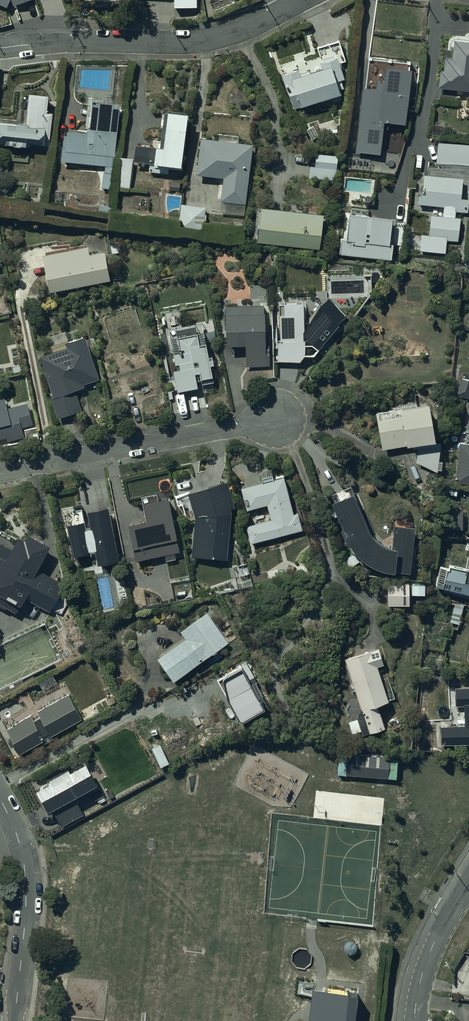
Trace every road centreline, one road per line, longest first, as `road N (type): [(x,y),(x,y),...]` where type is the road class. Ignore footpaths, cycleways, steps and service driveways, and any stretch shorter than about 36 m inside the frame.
road 1 (residential): [(0,48),(58,40),(192,42),(300,0)]
road 2 (residential): [(283,416),(0,473)]
road 3 (residential): [(15,1020),(25,866),(0,799)]
road 4 (unclassified): [(468,880),(427,960),(415,1020)]

